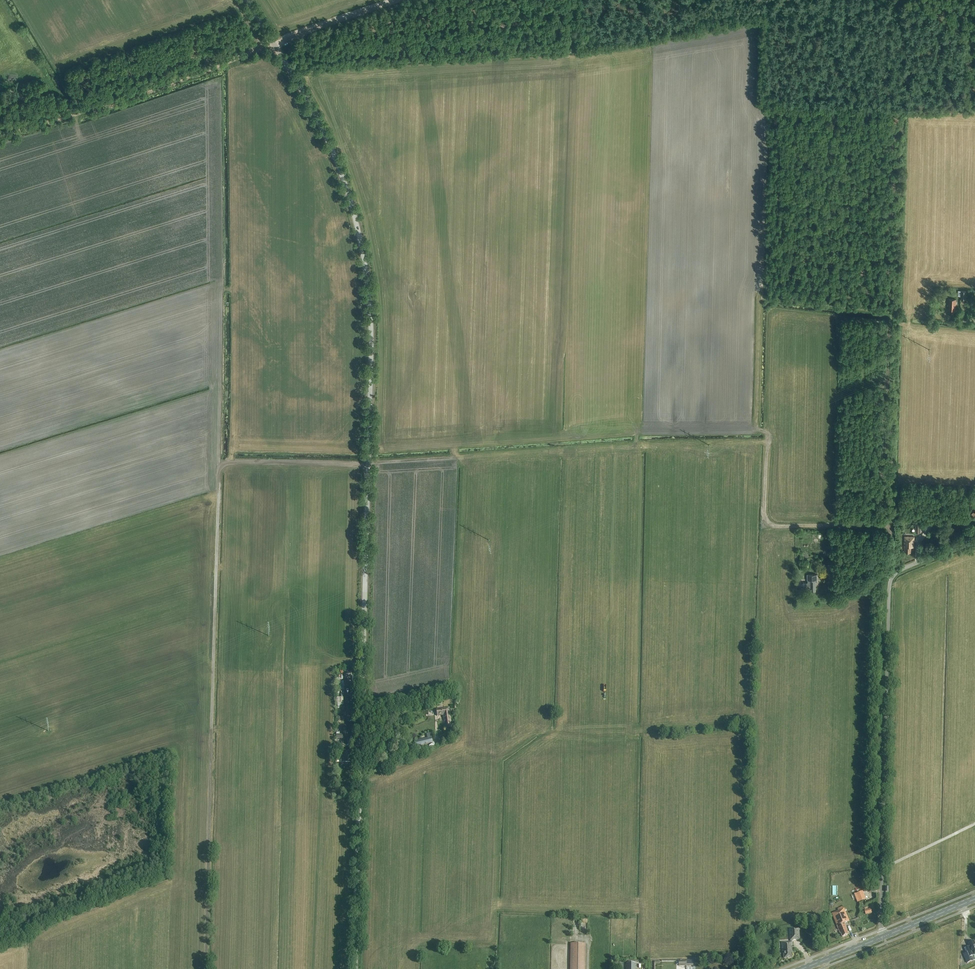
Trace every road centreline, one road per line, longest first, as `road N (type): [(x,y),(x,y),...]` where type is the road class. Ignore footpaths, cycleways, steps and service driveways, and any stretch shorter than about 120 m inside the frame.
road 1 (tertiary): [(355,968),(372,349),(366,269),(337,161),(247,0)]
road 2 (track): [(368,466),(220,463),(206,968)]
road 3 (unclassified): [(883,937),(892,576),(974,540)]
road 4 (track): [(0,137),(399,0)]
road 5 (track): [(756,429),(369,450)]
road 6 (track): [(890,526),(767,520),(768,437),(756,429),(760,276)]

